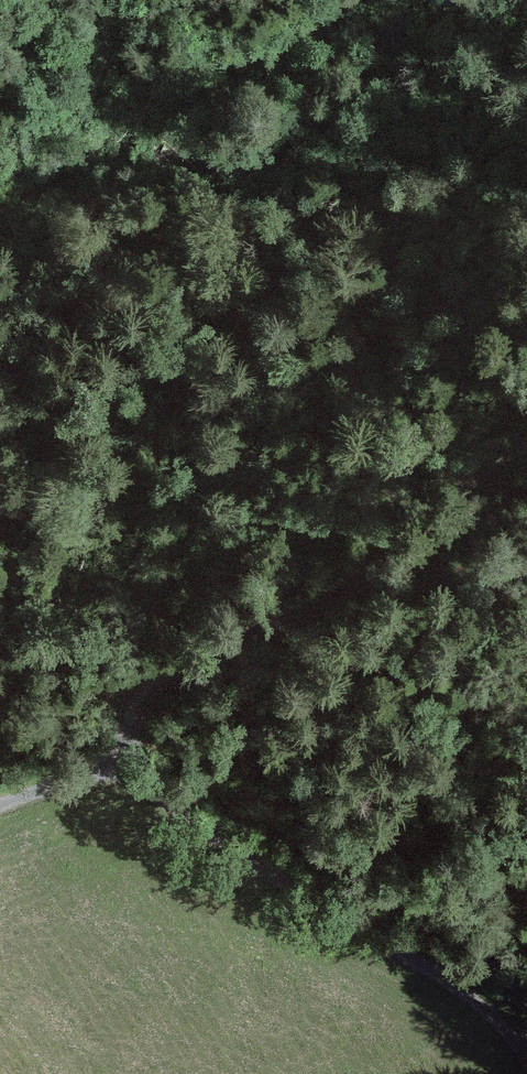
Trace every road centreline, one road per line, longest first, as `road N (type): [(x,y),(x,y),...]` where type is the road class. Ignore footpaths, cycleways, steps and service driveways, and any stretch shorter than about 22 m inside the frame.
road 1 (track): [(0,735),(120,781),(457,991),(526,1073)]
road 2 (track): [(526,418),(408,507),(161,623),(0,723)]
road 3 (track): [(0,174),(36,131),(277,29),(319,0)]

